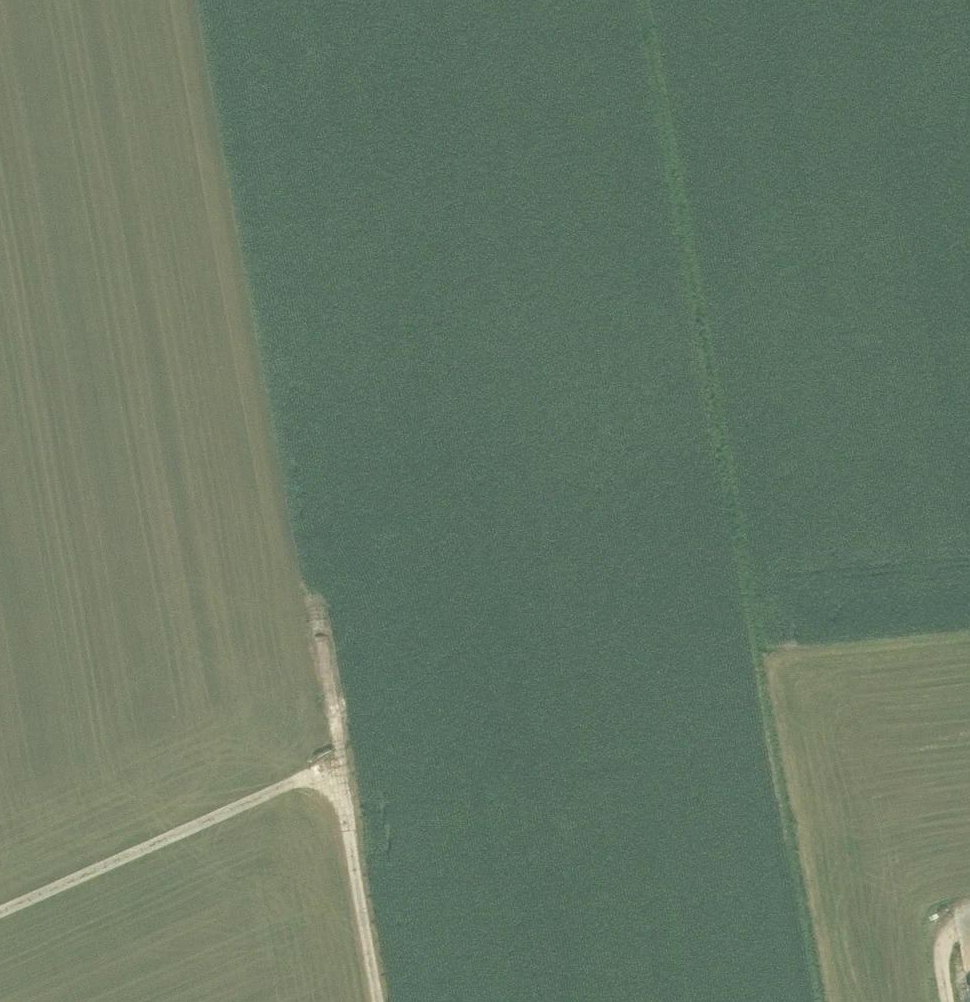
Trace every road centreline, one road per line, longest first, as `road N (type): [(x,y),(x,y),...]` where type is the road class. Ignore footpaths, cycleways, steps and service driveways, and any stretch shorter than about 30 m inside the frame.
road 1 (track): [(0,912),(334,769),(379,1001)]

